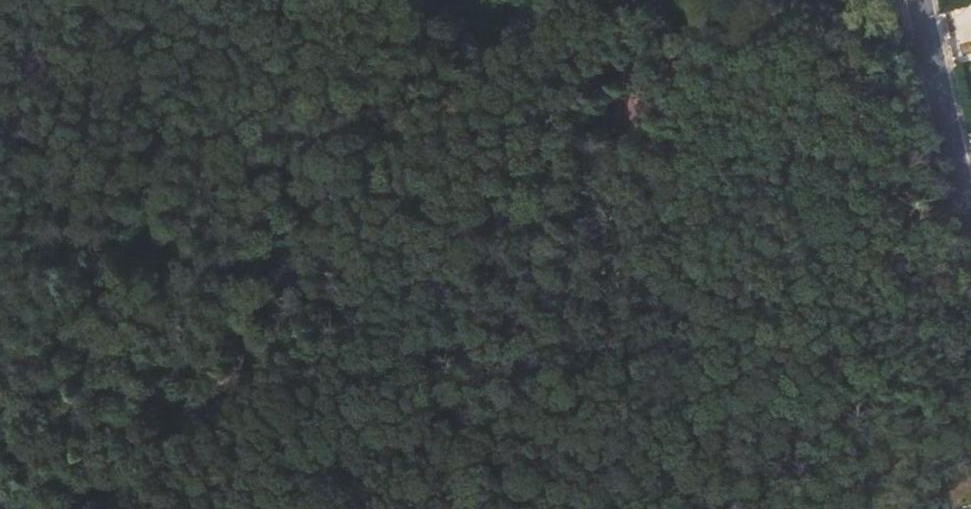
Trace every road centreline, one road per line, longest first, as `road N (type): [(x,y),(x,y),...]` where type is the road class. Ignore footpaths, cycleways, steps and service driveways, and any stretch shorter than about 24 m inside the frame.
road 1 (residential): [(970,234),(919,0)]

